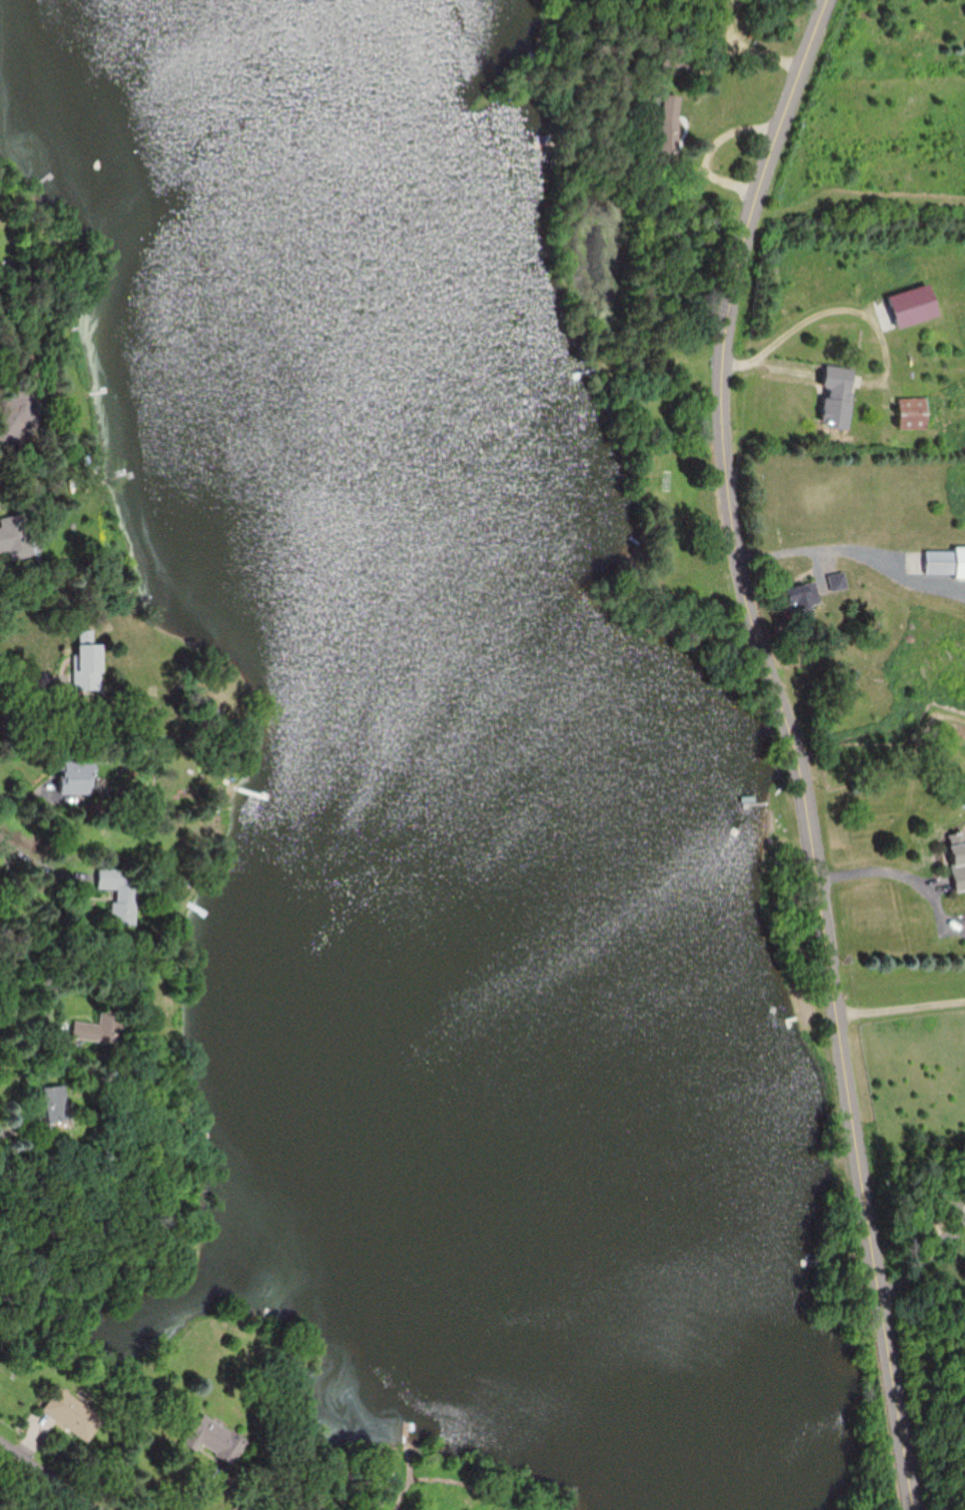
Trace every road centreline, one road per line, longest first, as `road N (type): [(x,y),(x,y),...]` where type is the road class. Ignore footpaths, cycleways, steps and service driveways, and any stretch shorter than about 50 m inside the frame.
road 1 (residential): [(828,0),(728,308),(724,461),(740,578),(778,672),(812,807),(912,1509)]
road 2 (residential): [(0,1441),(101,1509)]

